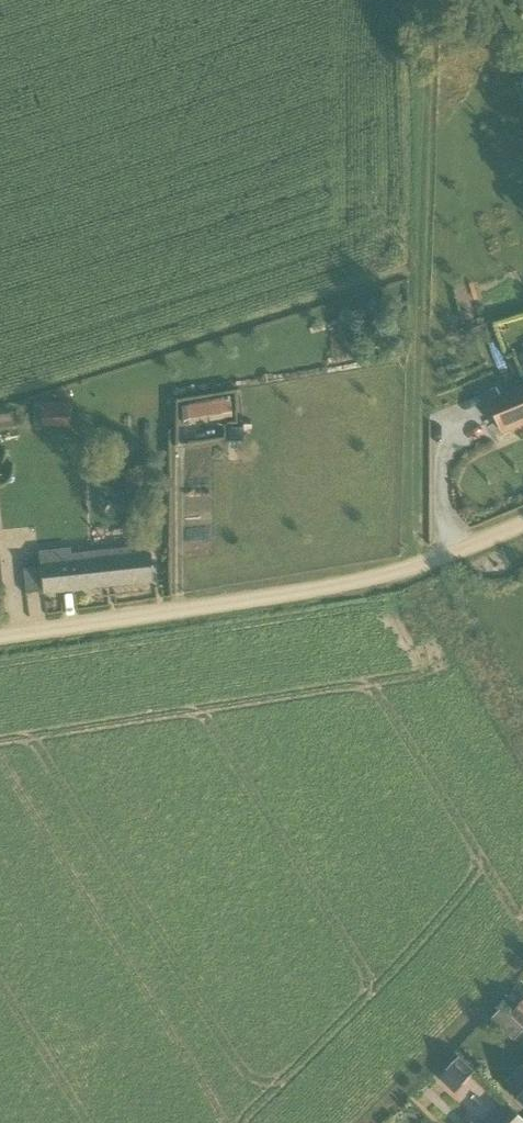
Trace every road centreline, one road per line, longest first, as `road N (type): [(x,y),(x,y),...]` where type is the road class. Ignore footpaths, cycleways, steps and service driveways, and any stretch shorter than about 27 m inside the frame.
road 1 (unclassified): [(0,634),(418,568),(522,522)]

